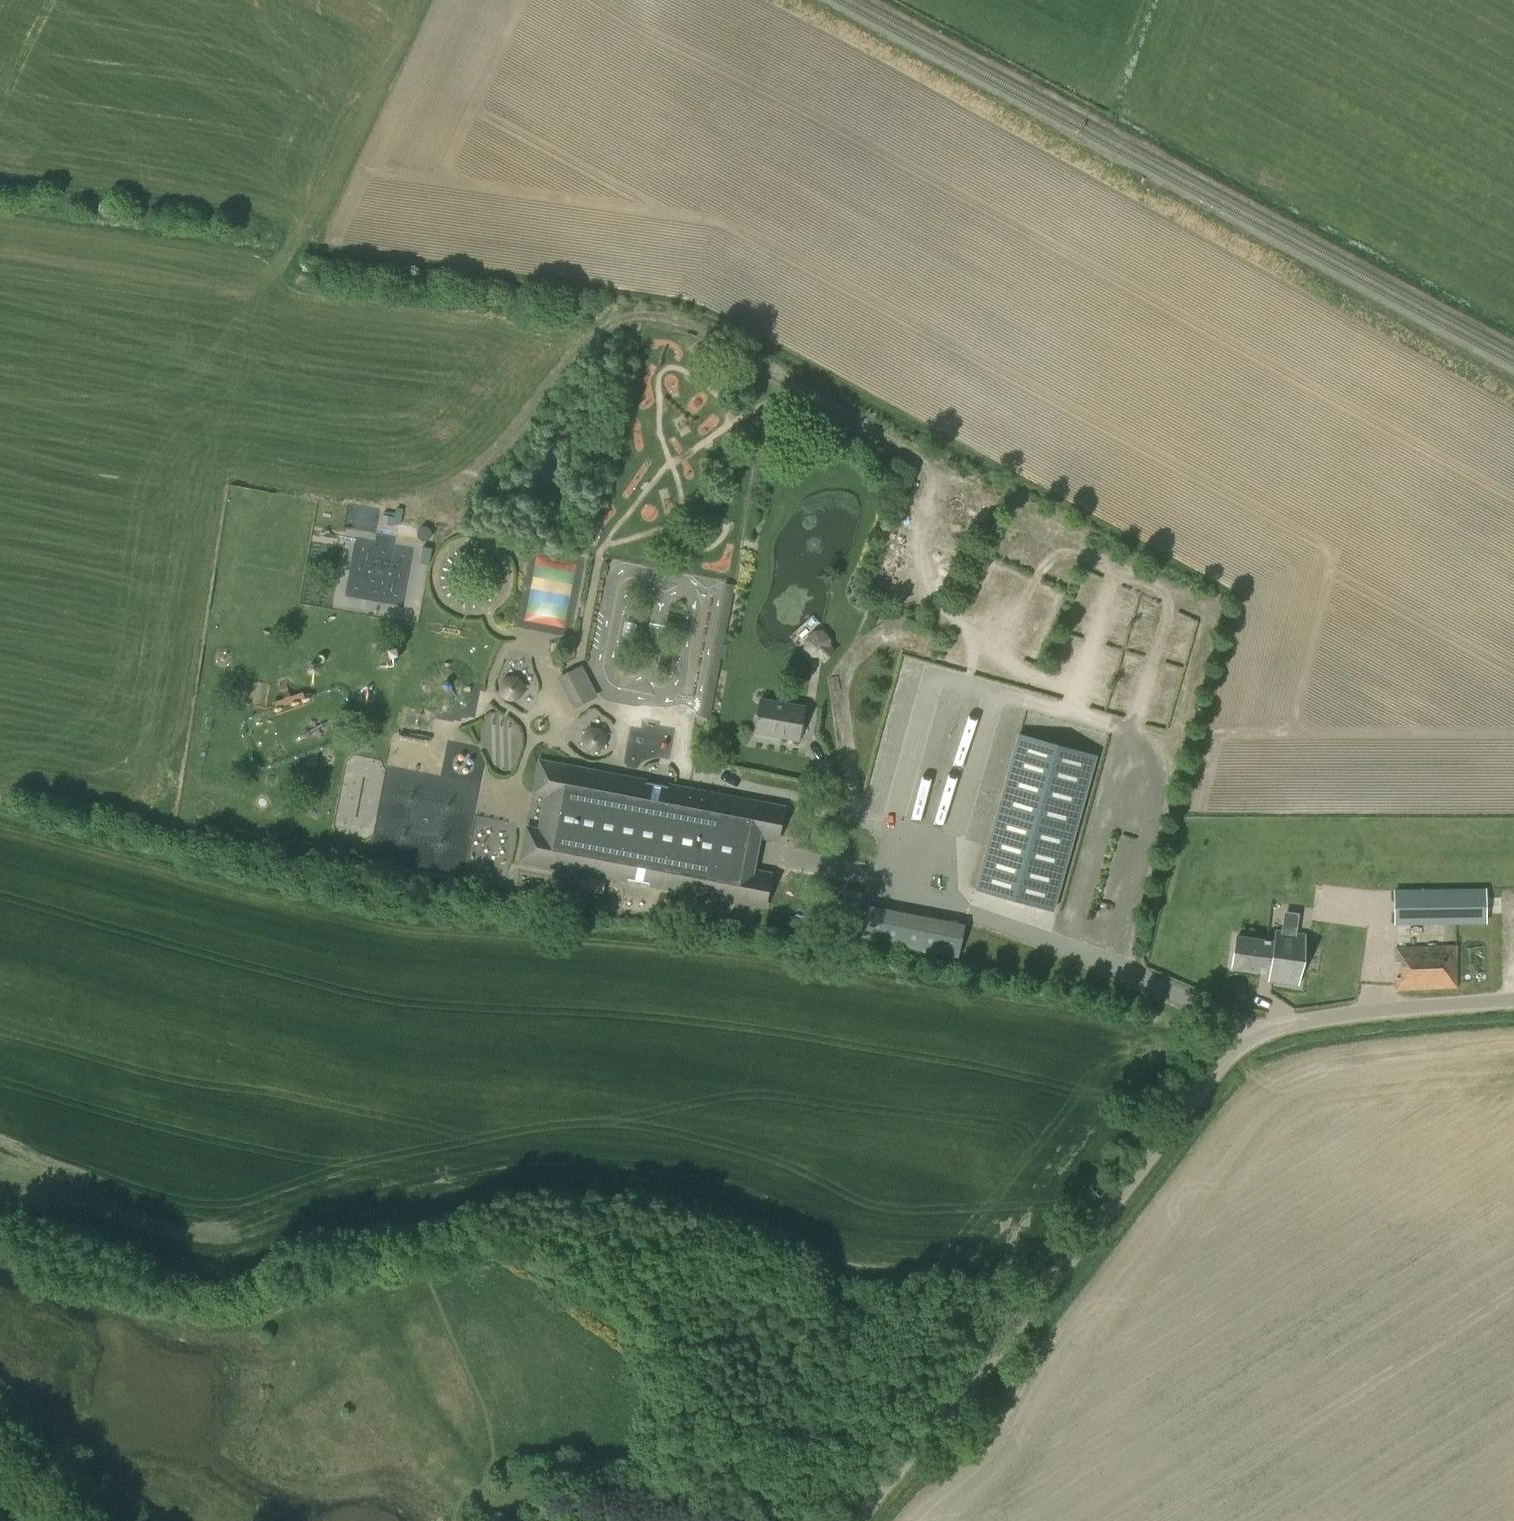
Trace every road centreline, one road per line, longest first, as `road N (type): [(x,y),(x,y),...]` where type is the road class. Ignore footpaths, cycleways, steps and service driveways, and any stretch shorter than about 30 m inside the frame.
road 1 (unclassified): [(856,1520),(1228,1054),(1278,1026),(1513,998)]

